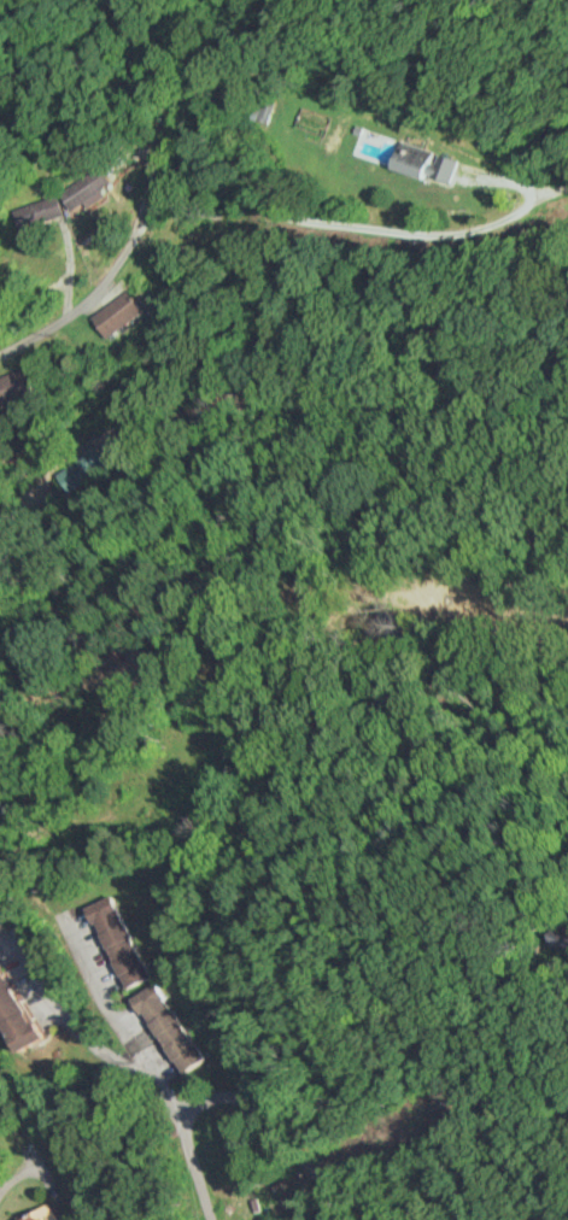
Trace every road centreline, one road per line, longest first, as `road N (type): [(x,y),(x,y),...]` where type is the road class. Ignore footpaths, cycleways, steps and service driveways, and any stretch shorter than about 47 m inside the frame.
road 1 (residential): [(0,357),(87,307),(176,181),(224,176),(311,223),(462,236),(563,177)]
road 2 (residential): [(0,78),(125,31),(162,41),(169,59),(164,121),(139,234)]
road 3 (residential): [(213,1219),(186,1130),(187,1108),(218,1093),(260,1107),(304,1165),(376,1219)]

